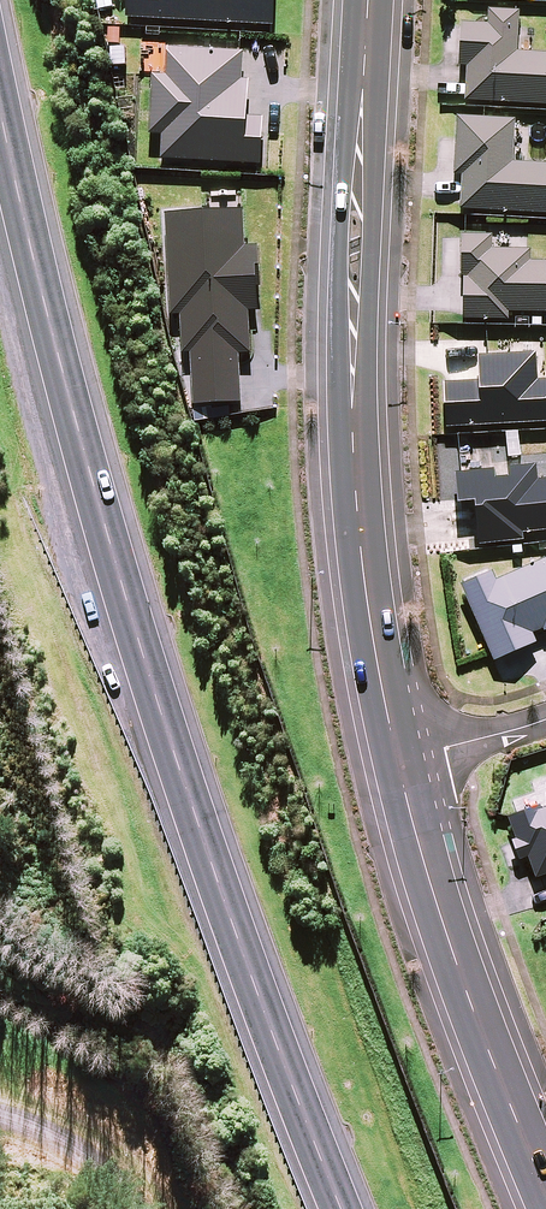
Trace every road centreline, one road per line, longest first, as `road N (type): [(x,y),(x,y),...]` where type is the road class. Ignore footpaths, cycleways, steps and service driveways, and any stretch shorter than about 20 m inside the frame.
road 1 (primary): [(346,1208),(206,846),(144,649),(29,246),(0,105)]
road 2 (tertiary): [(372,0),(359,143),(353,405),(368,603),(399,762)]
road 3 (tertiary): [(399,762),(452,942),(545,1179)]
road 4 (residential): [(399,762),(545,717)]

